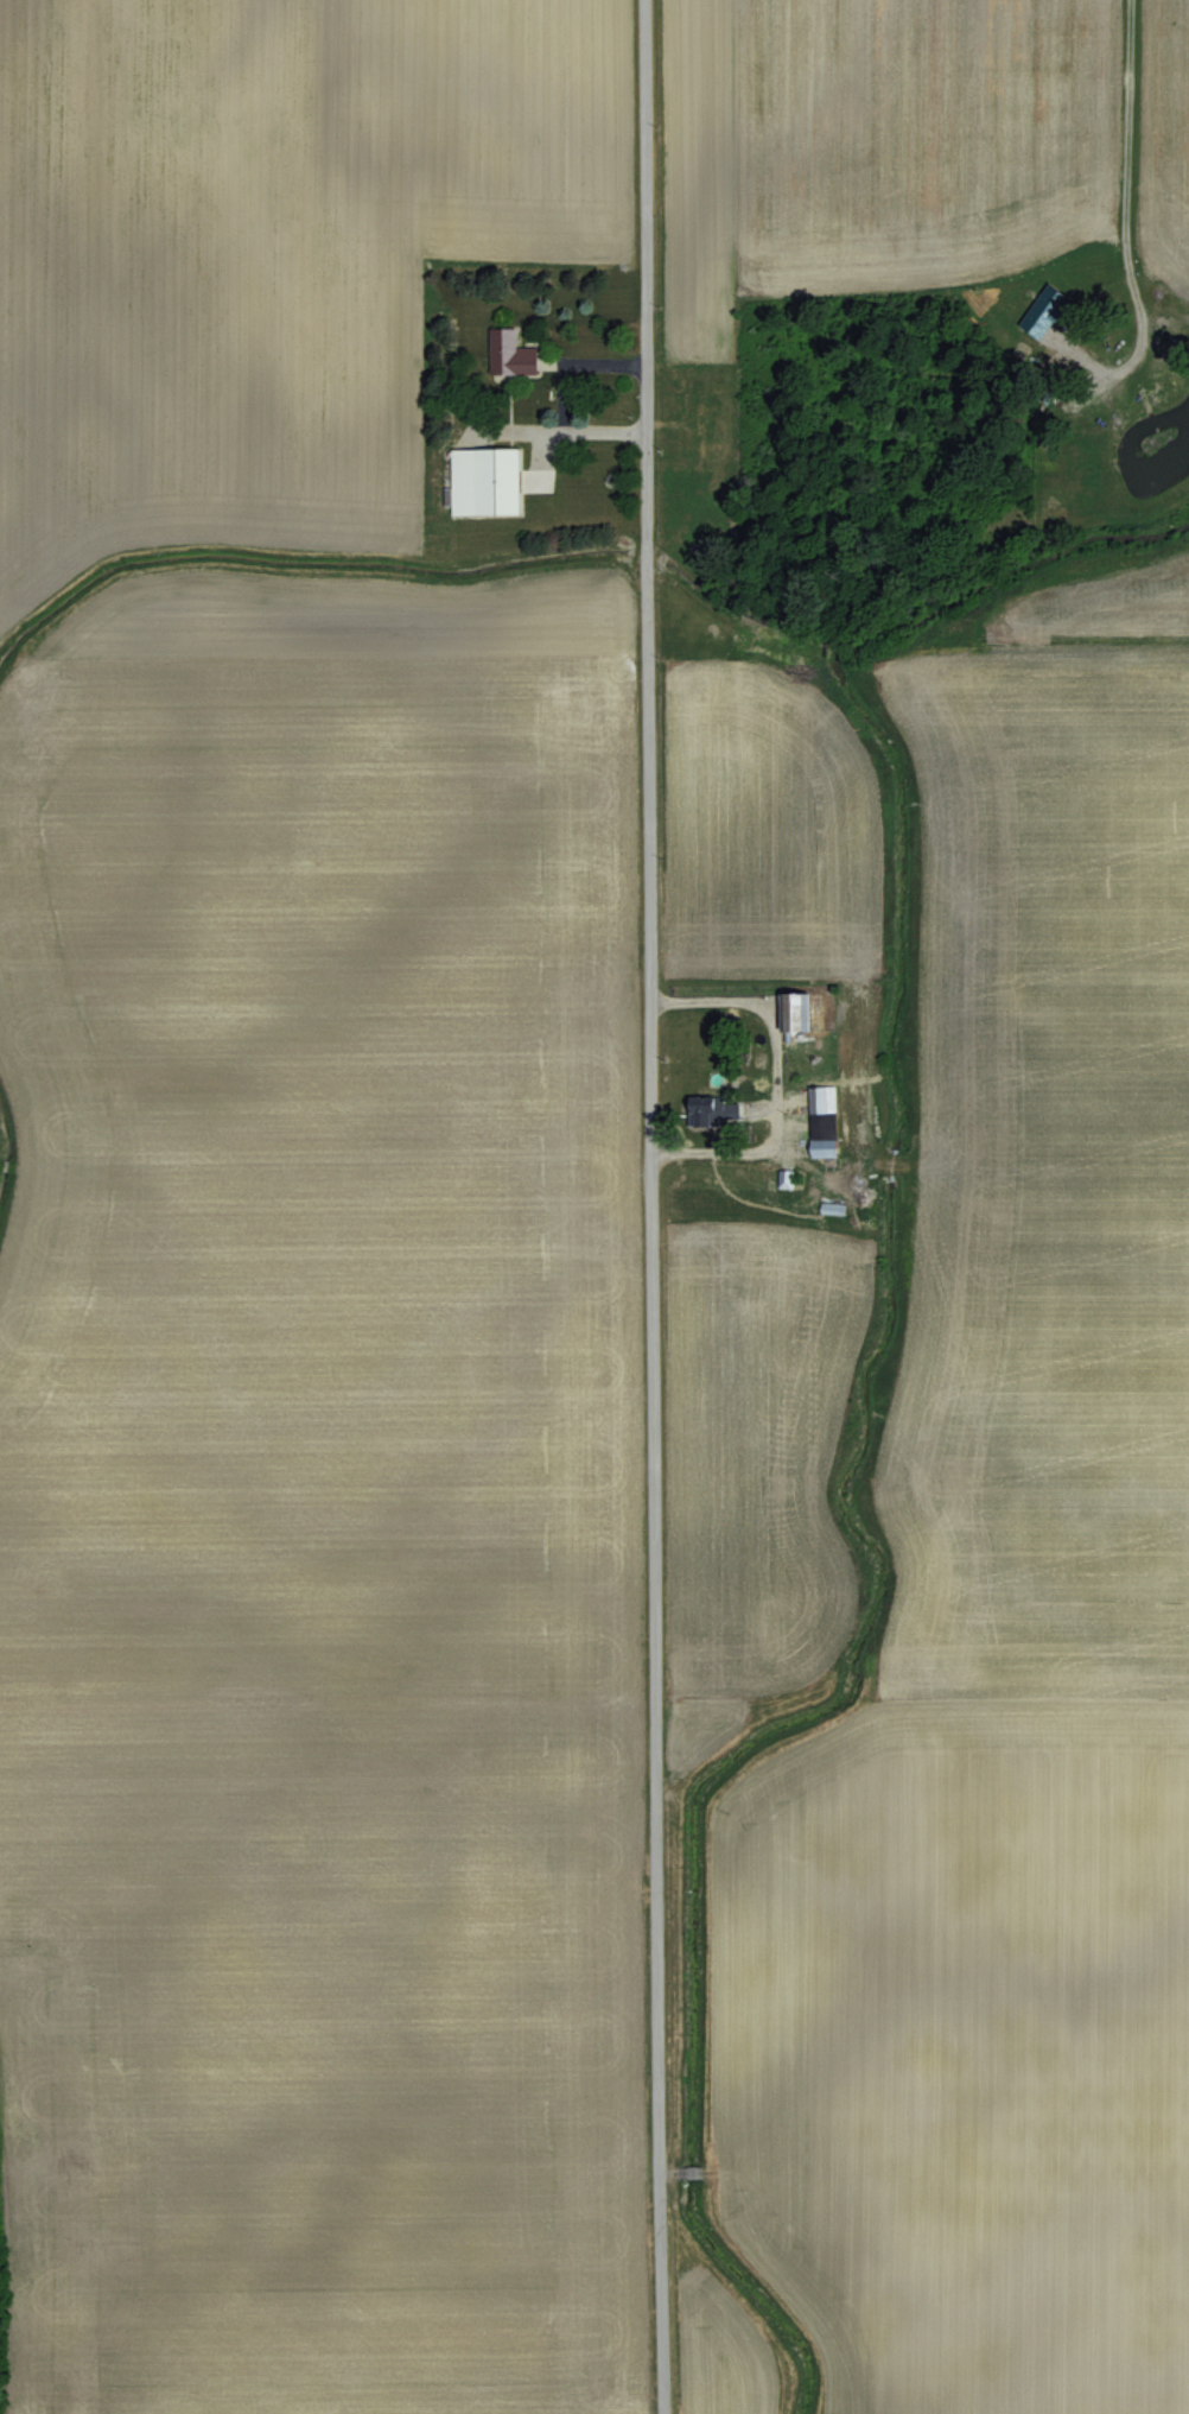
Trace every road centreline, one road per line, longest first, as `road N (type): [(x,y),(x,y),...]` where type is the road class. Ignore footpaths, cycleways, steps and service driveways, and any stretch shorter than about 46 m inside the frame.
road 1 (residential): [(663,2413),(642,0)]

